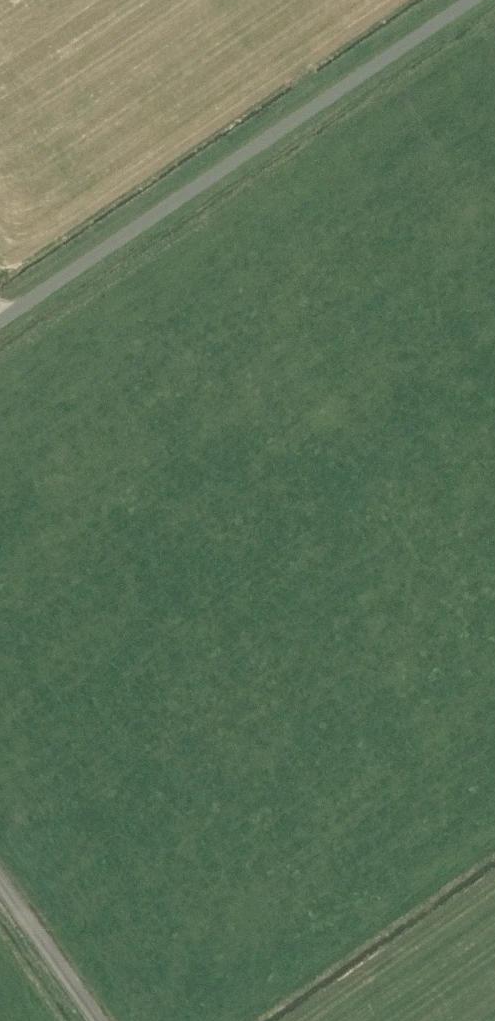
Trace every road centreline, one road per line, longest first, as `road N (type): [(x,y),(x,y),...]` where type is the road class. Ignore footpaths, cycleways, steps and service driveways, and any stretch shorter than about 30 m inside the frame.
road 1 (unclassified): [(0,322),(472,0)]

